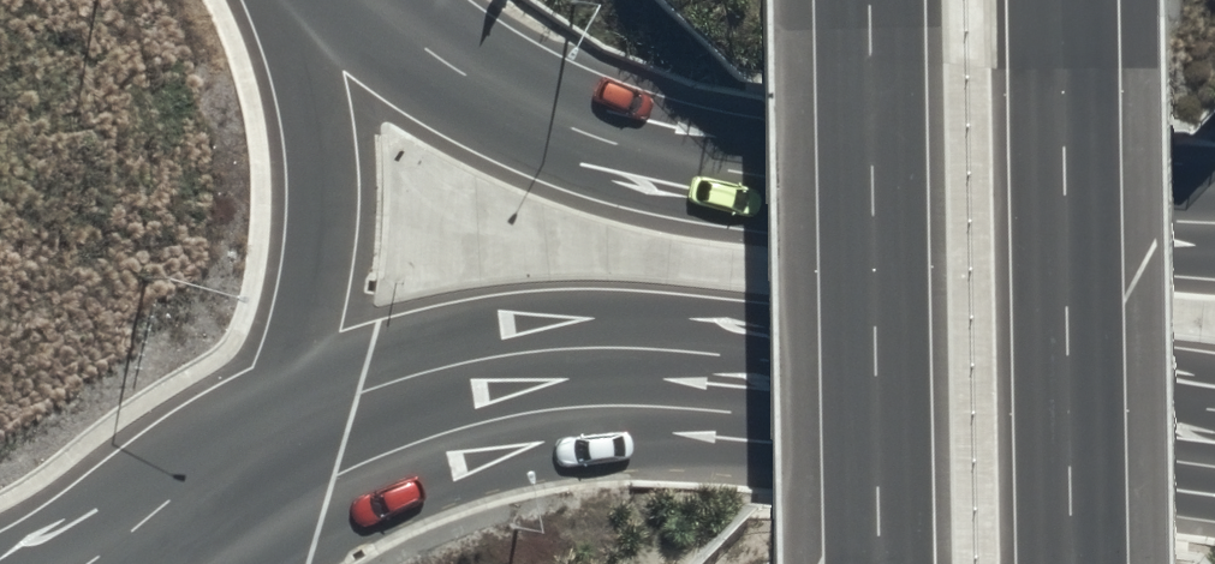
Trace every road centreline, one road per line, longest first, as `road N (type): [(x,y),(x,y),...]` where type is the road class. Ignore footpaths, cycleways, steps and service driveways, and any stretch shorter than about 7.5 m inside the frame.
road 1 (trunk): [(1214,437),(672,377),(567,381),(371,421),(234,484)]
road 2 (trunk): [(359,0),(462,78),(651,153),(795,185),(1214,226)]
road 3 (motorway): [(884,563),(870,0)]
road 4 (motorway): [(1060,0),(1072,563)]
road 5 (trunk): [(298,0),(321,175),(318,243),(285,396),(234,484)]

